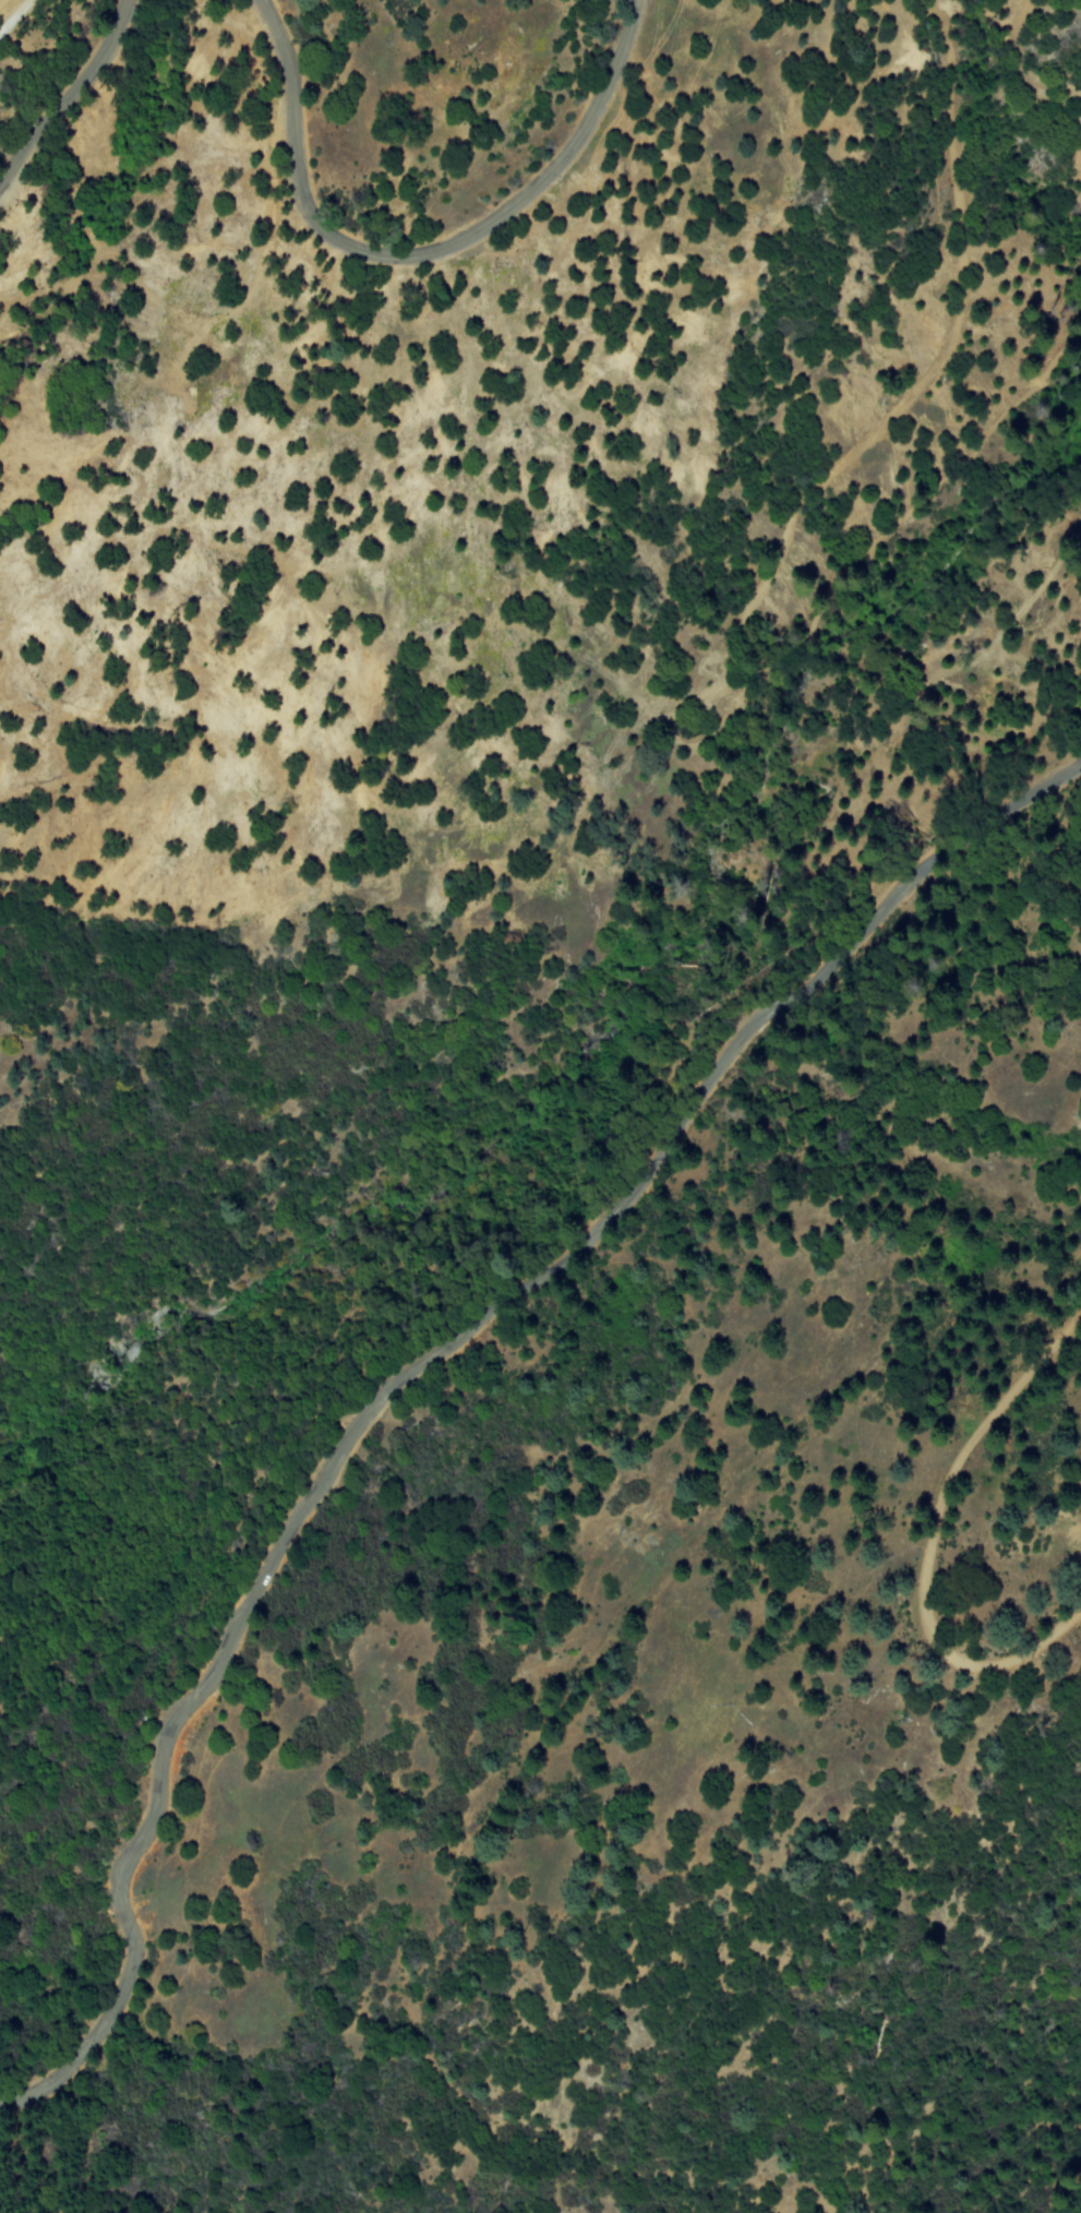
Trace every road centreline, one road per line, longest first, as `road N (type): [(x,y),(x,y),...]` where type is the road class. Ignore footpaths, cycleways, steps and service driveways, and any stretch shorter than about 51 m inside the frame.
road 1 (tertiary): [(0,2099),(40,2091),(115,2005),(133,1954),(118,1903),(120,1869),(153,1818),(181,1711),(302,1511),(392,1386),(594,1235),(760,1024),(920,880),(1080,766)]
road 2 (tertiary): [(260,0),(287,72),(308,207),(341,243),(412,258),(471,236),(566,154),(605,93),(633,0)]
road 3 (tertiary): [(0,181),(100,56),(126,0)]

